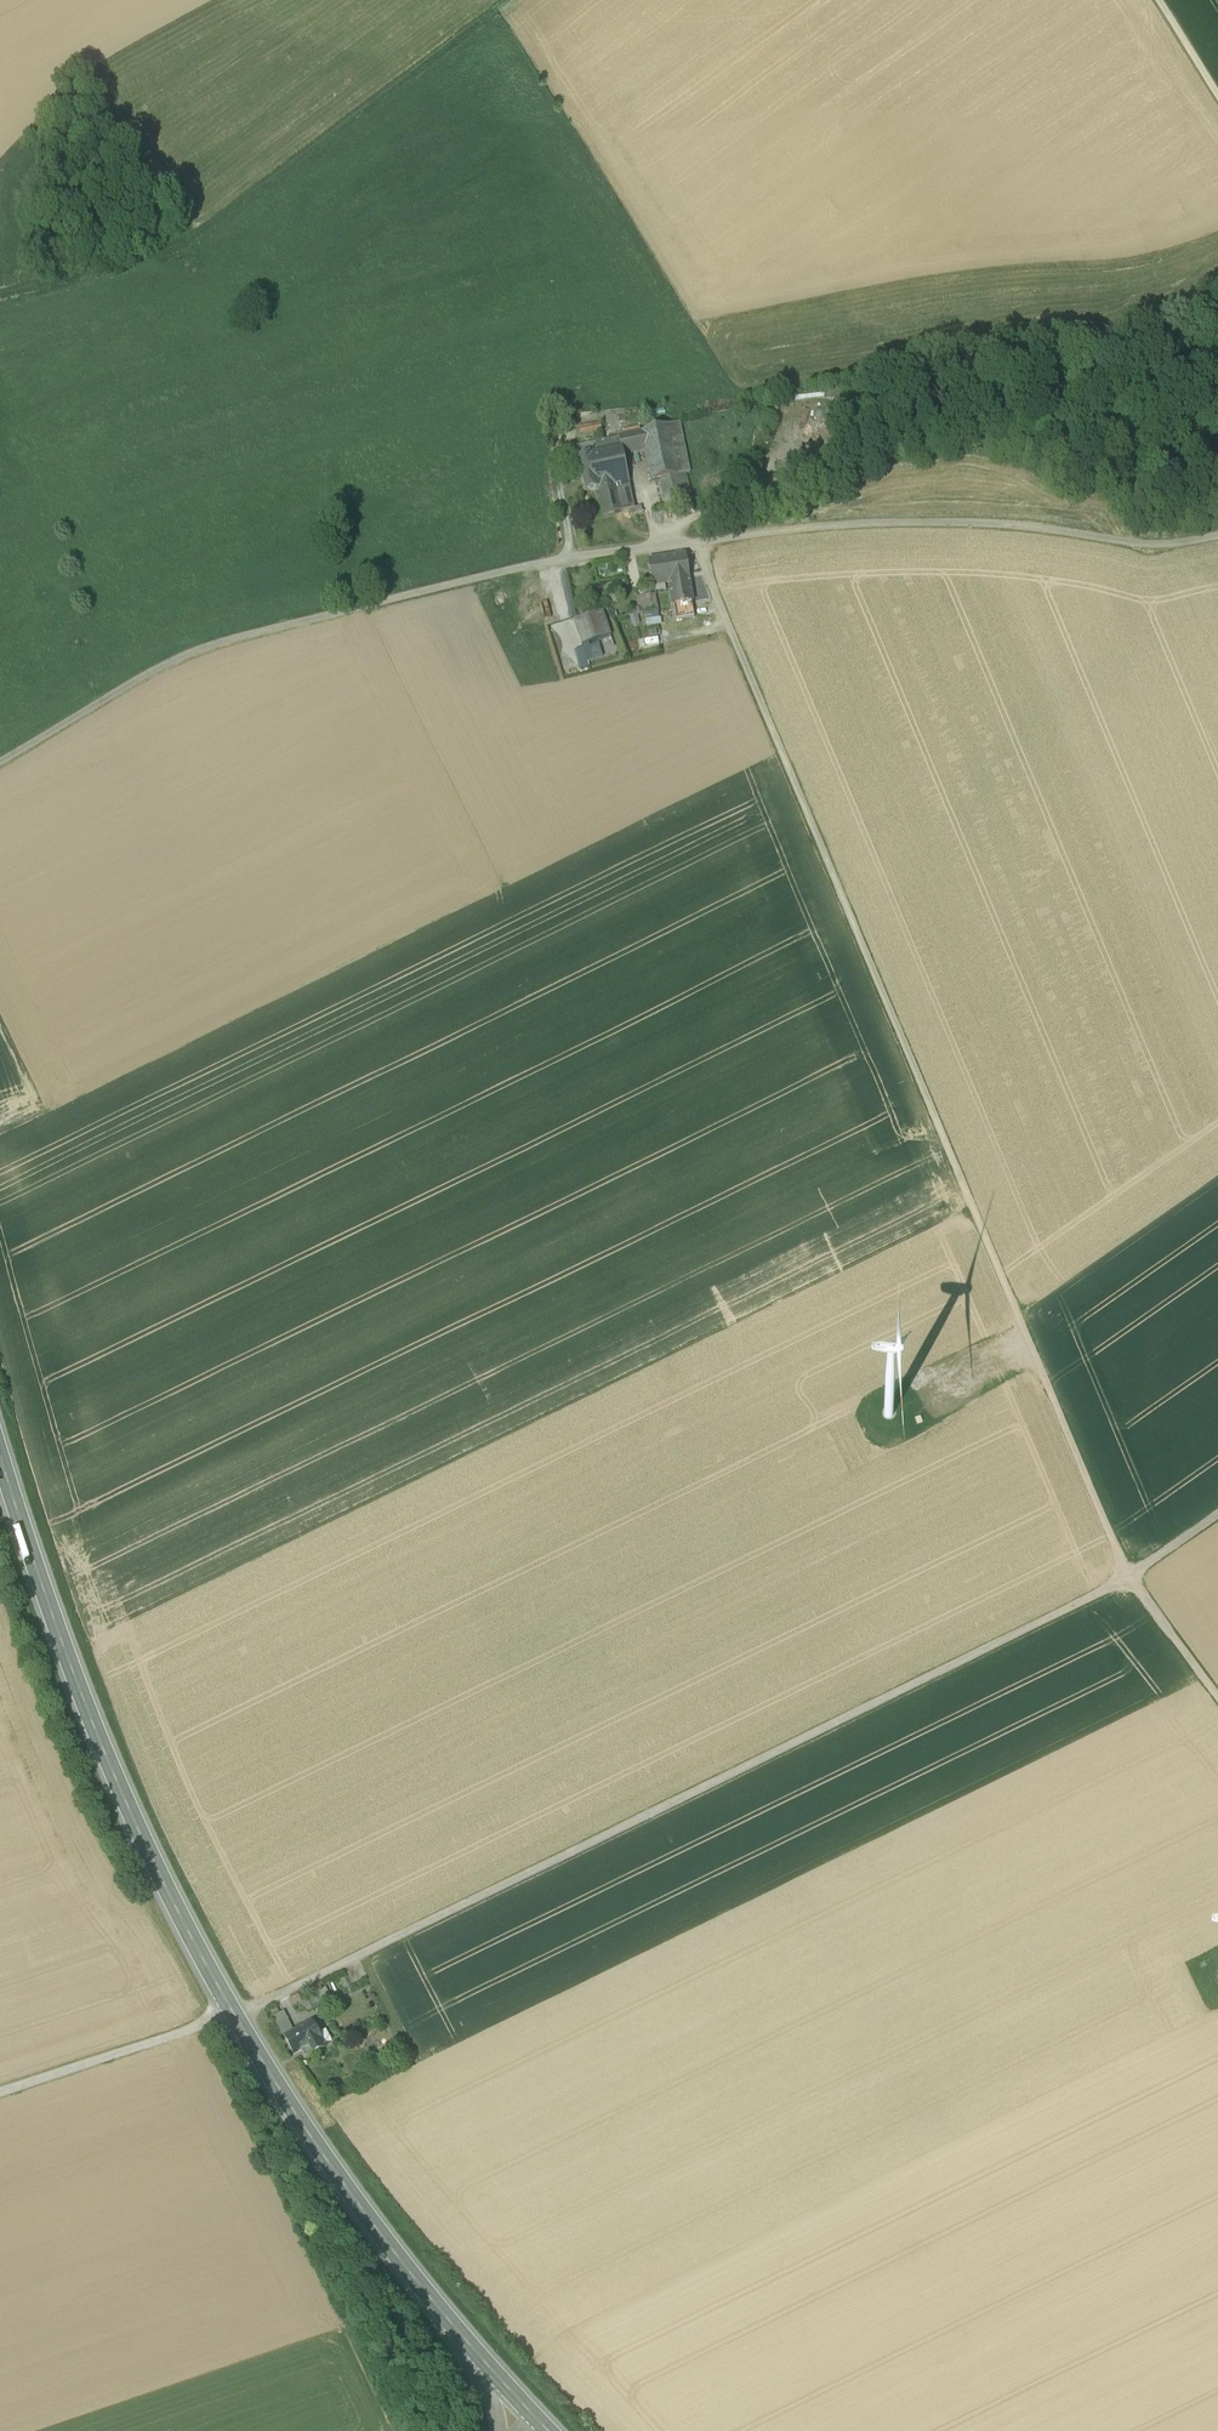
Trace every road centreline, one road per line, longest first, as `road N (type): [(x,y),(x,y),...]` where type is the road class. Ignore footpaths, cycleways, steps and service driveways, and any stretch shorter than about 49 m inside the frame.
road 1 (unclassified): [(0,763),(184,654),(561,558),(819,524),(952,519),(1144,540),(1217,533)]
road 2 (track): [(1128,1577),(240,2015),(0,2097)]
road 3 (track): [(692,541),(1128,1577)]
road 4 (secondary): [(0,1436),(119,1783),(240,2015),(302,2127),(511,2397)]
road 5 (track): [(1128,1577),(1217,1698)]

